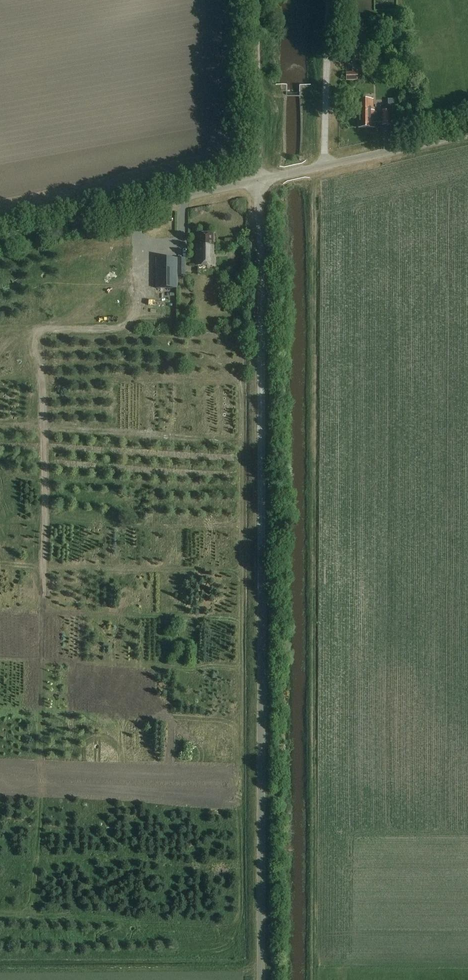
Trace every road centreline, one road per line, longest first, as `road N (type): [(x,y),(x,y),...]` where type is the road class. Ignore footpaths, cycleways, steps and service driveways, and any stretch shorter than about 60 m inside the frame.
road 1 (track): [(314,168),(313,979)]
road 2 (tertiary): [(260,979),(260,180)]
road 3 (tertiary): [(0,236),(260,180)]
road 4 (tertiary): [(260,180),(467,133)]
road 5 (track): [(257,0),(260,180)]

